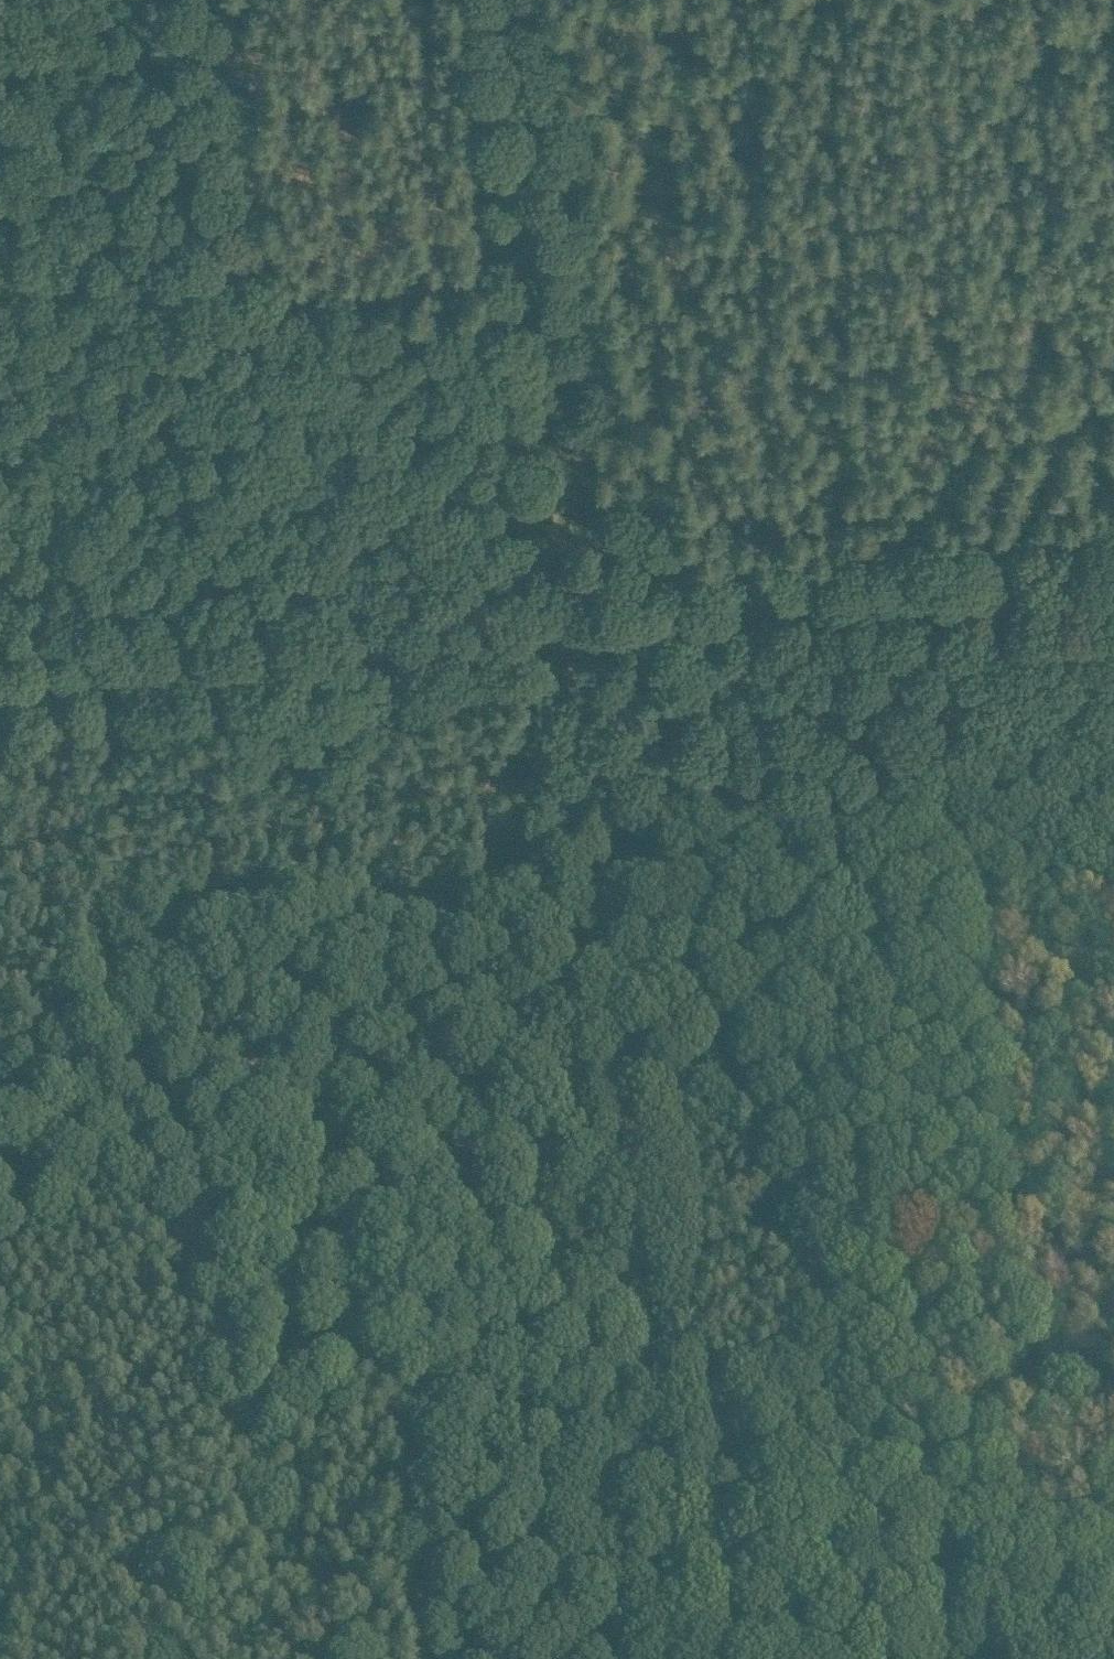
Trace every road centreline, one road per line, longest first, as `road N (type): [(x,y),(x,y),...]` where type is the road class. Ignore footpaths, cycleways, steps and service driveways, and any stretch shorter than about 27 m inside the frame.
road 1 (track): [(687,1658),(583,618),(1113,561)]
road 2 (track): [(517,0),(583,618),(0,676)]

